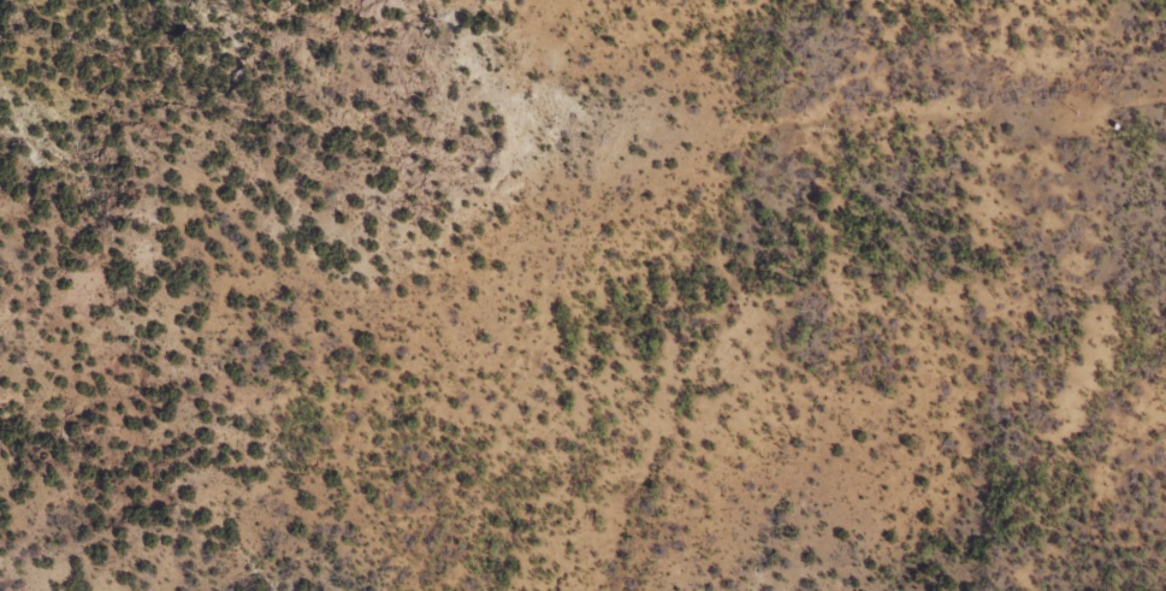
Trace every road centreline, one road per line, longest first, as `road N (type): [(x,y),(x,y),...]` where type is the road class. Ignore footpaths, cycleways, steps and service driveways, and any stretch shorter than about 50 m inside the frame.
road 1 (track): [(857,0),(810,73),(586,590)]

